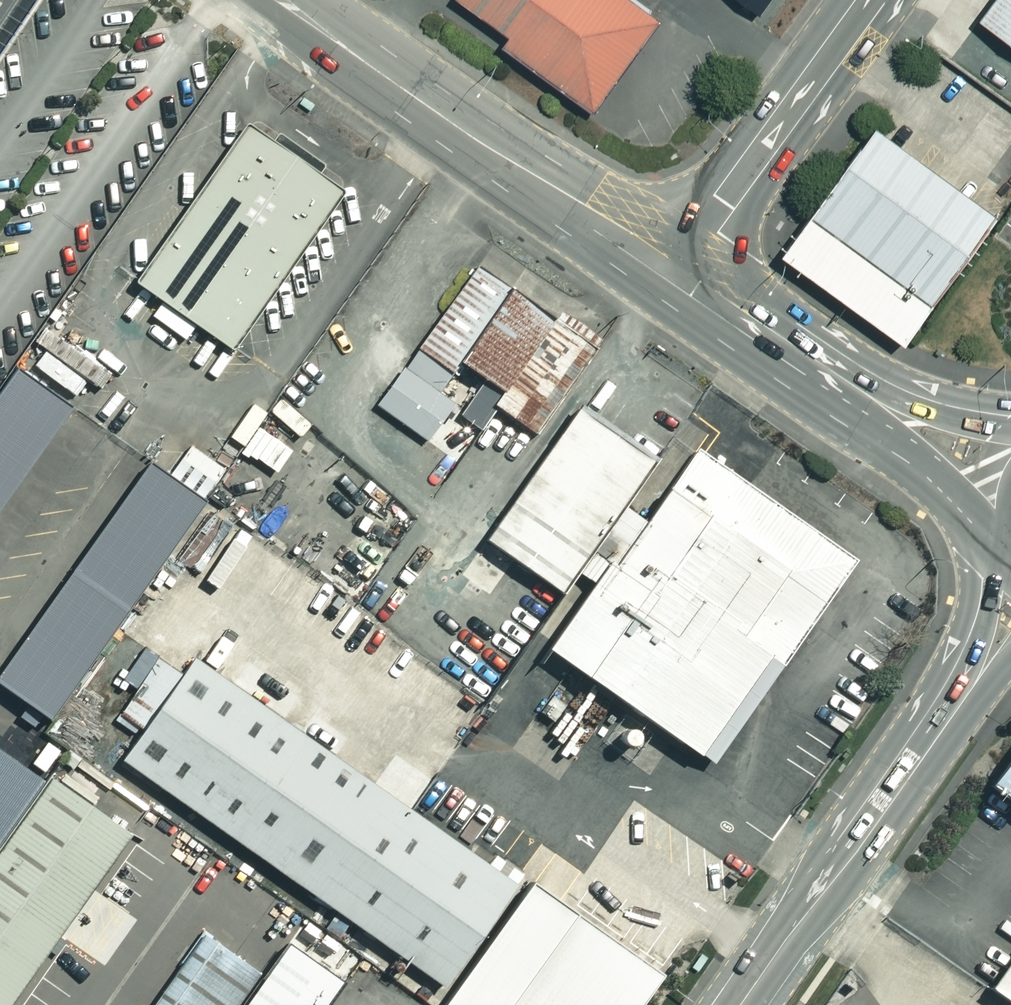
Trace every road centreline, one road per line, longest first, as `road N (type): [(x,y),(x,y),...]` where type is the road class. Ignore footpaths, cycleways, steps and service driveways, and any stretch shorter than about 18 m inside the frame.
road 1 (secondary): [(669,272),(276,0)]
road 2 (tertiary): [(743,1004),(957,708)]
road 3 (secondary): [(1006,552),(900,457),(791,389),(741,319)]
road 4 (tertiary): [(669,272),(870,0)]
road 5 (secondary): [(741,319),(825,344),(906,391),(1010,420)]
road 6 (tertiary): [(957,708),(982,577),(1006,552)]

